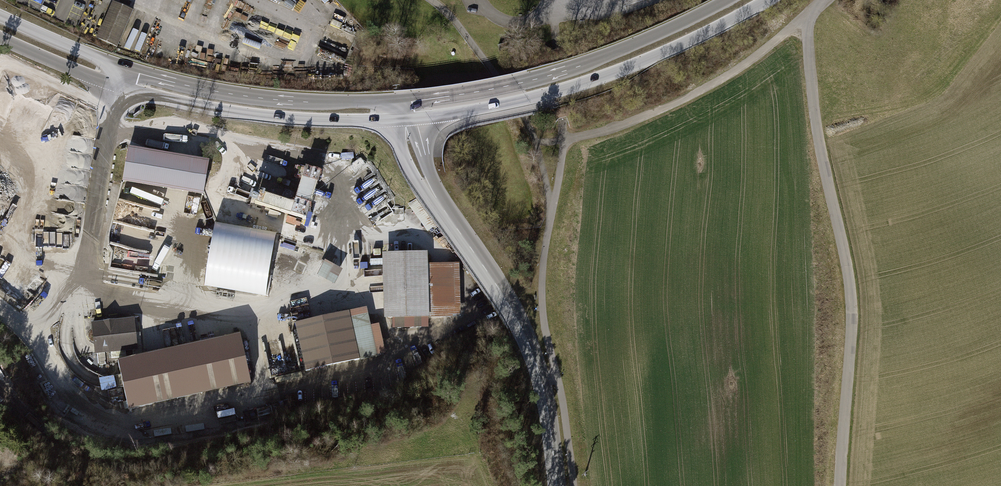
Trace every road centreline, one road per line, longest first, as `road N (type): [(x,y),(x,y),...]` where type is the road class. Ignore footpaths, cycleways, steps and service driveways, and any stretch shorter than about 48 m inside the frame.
road 1 (residential): [(840,485),(851,324),(847,266),(812,111),(809,17),(826,0)]
road 2 (secondary): [(0,37),(116,86),(211,109),(403,120)]
road 3 (secondary): [(400,100),(283,100),(187,85),(0,16)]
road 4 (tertiary): [(557,485),(548,408),(527,339),(415,164),(403,120)]
road 5 (secondary): [(403,120),(593,80),(767,0)]
road 6 (secondary): [(728,0),(583,66),(479,93),(400,100)]
road 7 (track): [(563,140),(669,108),(809,17)]
road 8 (track): [(535,142),(498,78),(432,0)]

